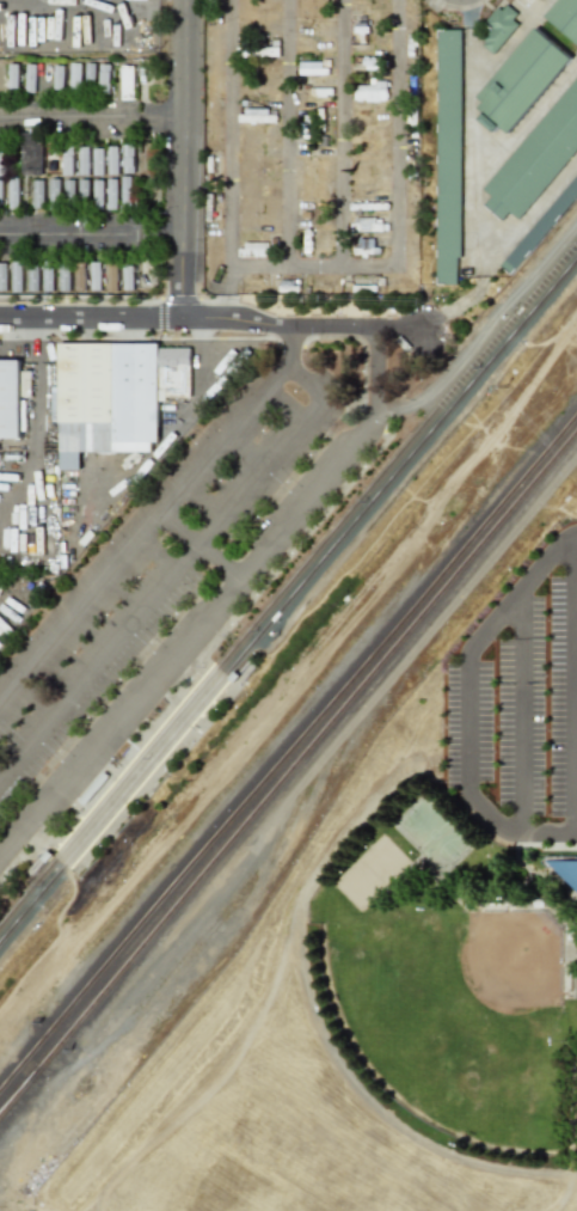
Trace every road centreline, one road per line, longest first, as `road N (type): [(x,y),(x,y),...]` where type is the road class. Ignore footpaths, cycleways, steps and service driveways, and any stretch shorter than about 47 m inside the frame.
road 1 (track): [(0,1025),(73,952),(417,544),(576,325)]
road 2 (residential): [(0,319),(391,320),(424,331)]
road 3 (residential): [(178,317),(186,0)]

